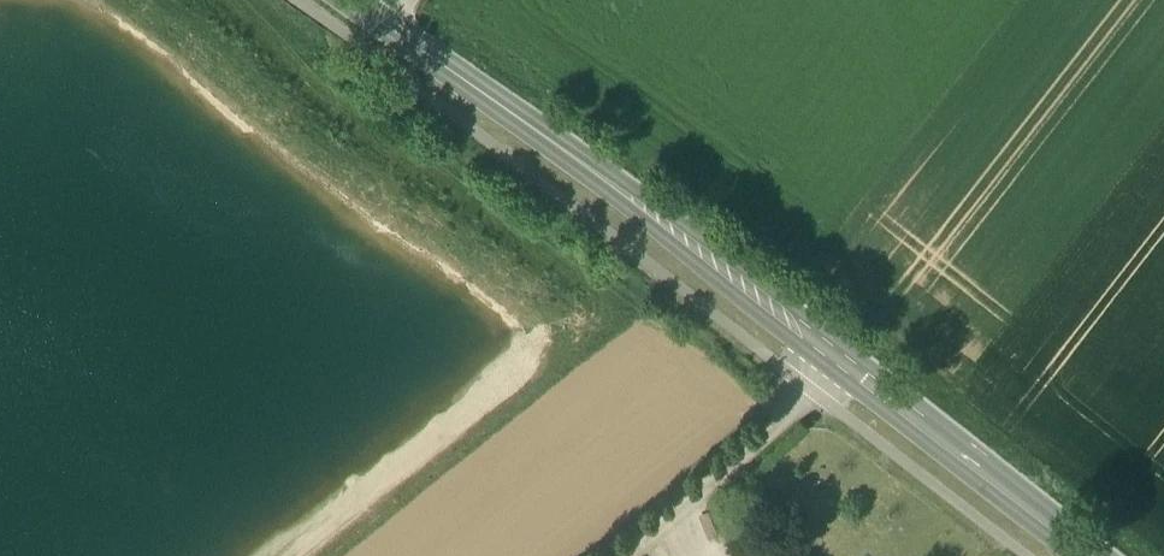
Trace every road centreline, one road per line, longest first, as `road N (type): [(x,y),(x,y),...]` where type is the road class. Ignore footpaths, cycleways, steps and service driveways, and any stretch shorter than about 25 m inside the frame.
road 1 (secondary): [(1092,555),(639,204),(351,0)]

